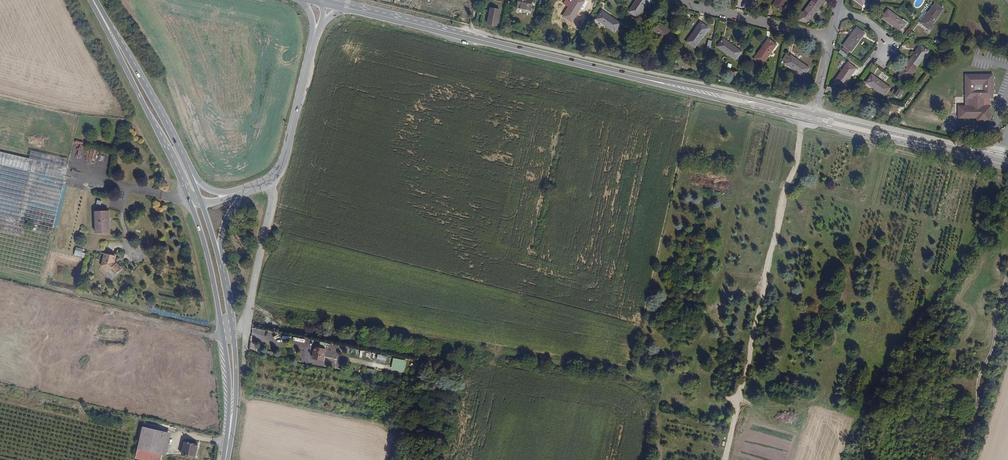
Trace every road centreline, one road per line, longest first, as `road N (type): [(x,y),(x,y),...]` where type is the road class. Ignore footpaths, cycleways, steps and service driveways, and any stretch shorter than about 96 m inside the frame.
road 1 (track): [(725,459),(802,120)]
road 2 (primary): [(91,0),(187,194)]
road 3 (primary): [(620,73),(423,26)]
road 4 (track): [(955,459),(976,418),(1007,274)]
road 5 (primary): [(808,114),(620,73)]
road 6 (primary): [(620,73),(806,121)]
road 7 (residential): [(266,181),(273,197),(244,362)]
road 8 (primary): [(816,123),(995,165)]
road 9 (primary): [(996,158),(818,116)]
road 10 (primary): [(181,154),(95,0)]
road 11 (residential): [(687,5),(831,38)]
road 12 (primary): [(311,46),(283,161),(266,181)]
road 13 (primary): [(187,194),(222,330)]
road 14 (primary): [(226,457),(236,404),(232,328)]
road 15 (primary): [(222,330),(226,457)]

